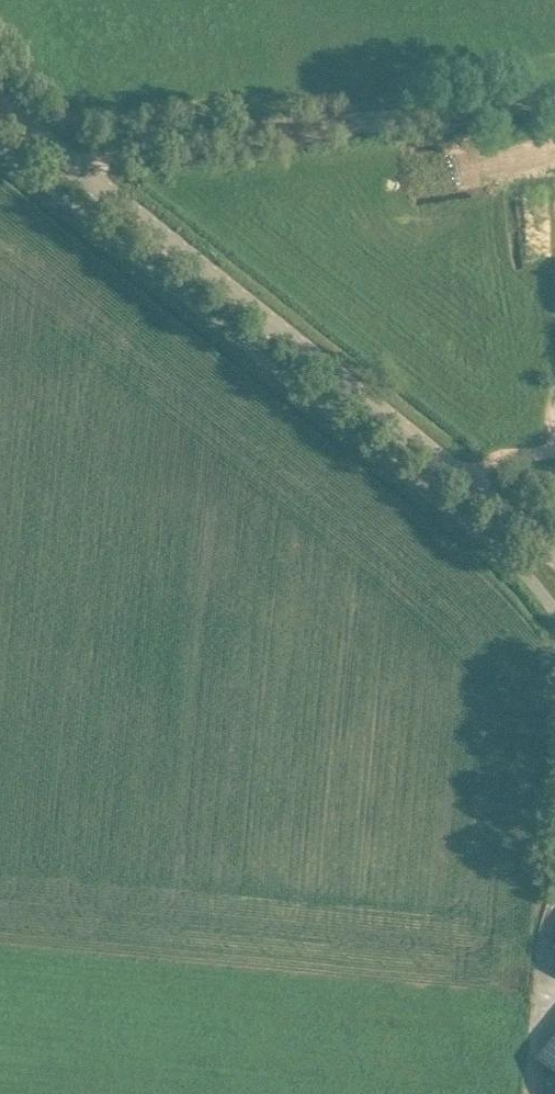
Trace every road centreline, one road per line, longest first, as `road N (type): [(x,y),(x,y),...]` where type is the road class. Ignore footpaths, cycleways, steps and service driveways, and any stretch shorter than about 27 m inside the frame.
road 1 (tertiary): [(554,563),(0,110)]
road 2 (track): [(554,99),(128,145),(73,207)]

